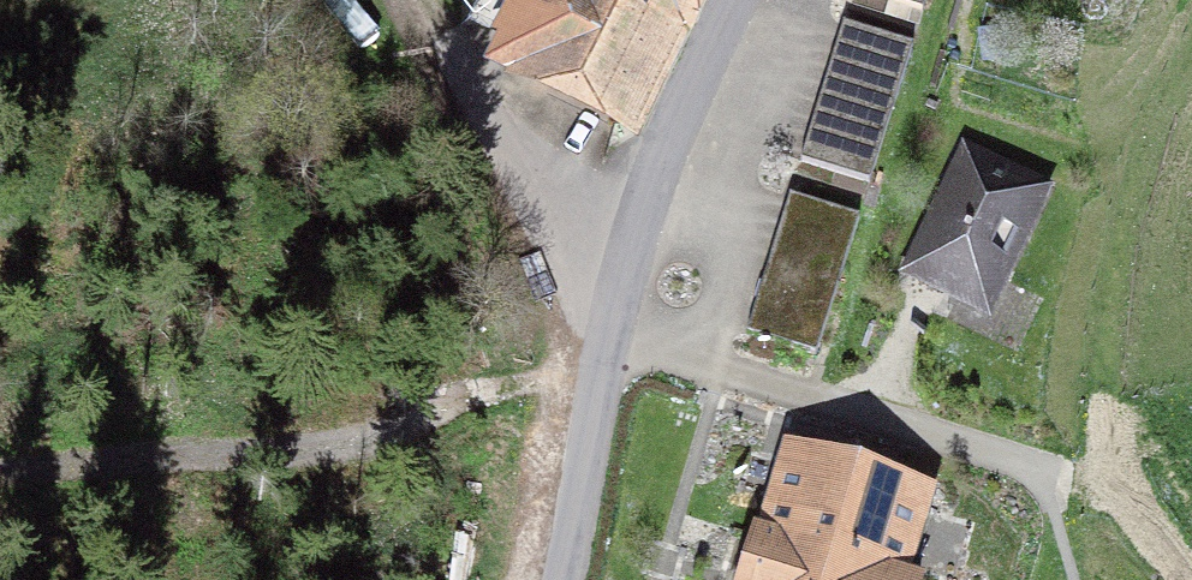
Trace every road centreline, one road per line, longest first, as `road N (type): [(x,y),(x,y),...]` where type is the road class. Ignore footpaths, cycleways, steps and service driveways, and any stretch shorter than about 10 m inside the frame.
road 1 (unclassified): [(739,0),(657,171),(631,247),(558,579)]
road 2 (track): [(611,327),(428,0)]

